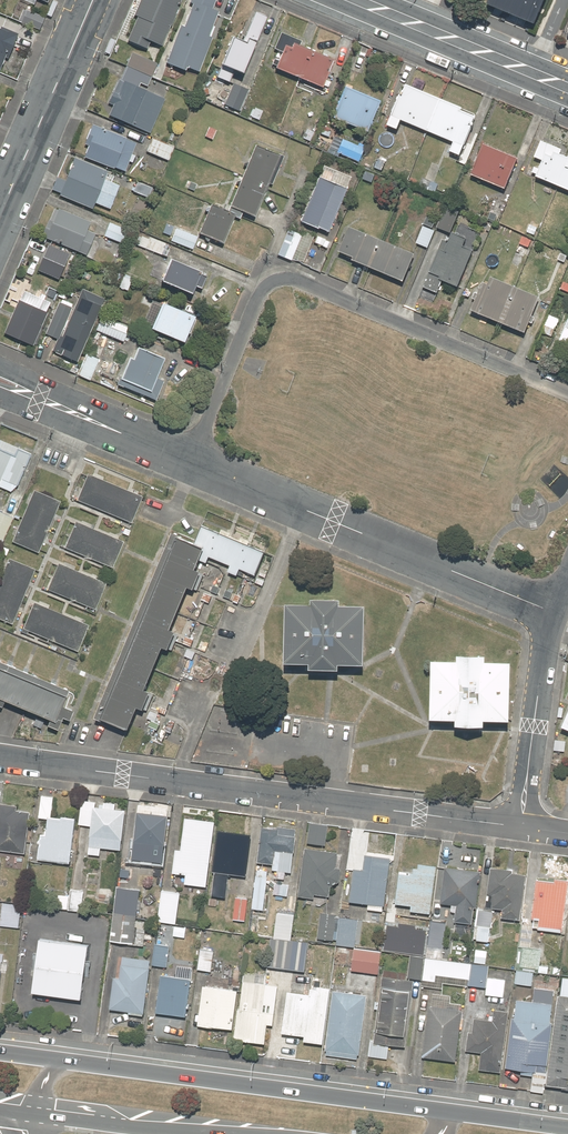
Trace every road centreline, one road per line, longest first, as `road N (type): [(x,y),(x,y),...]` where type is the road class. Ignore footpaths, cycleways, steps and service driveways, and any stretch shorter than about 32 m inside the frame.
road 1 (unclassified): [(0,760),(520,827)]
road 2 (residential): [(189,460),(267,278),(287,275),(567,395)]
road 3 (residential): [(189,460),(554,612)]
road 4 (primary): [(75,1060),(438,1110)]
road 5 (unclassified): [(92,0),(0,211)]
road 6 (residential): [(520,827),(554,612)]
road 7 (residential): [(0,383),(189,460)]
road 8 (unclassified): [(361,0),(533,72)]
road 9 (primary): [(231,1133),(54,1112)]
road 10 (primary): [(438,1110),(567,1129)]

